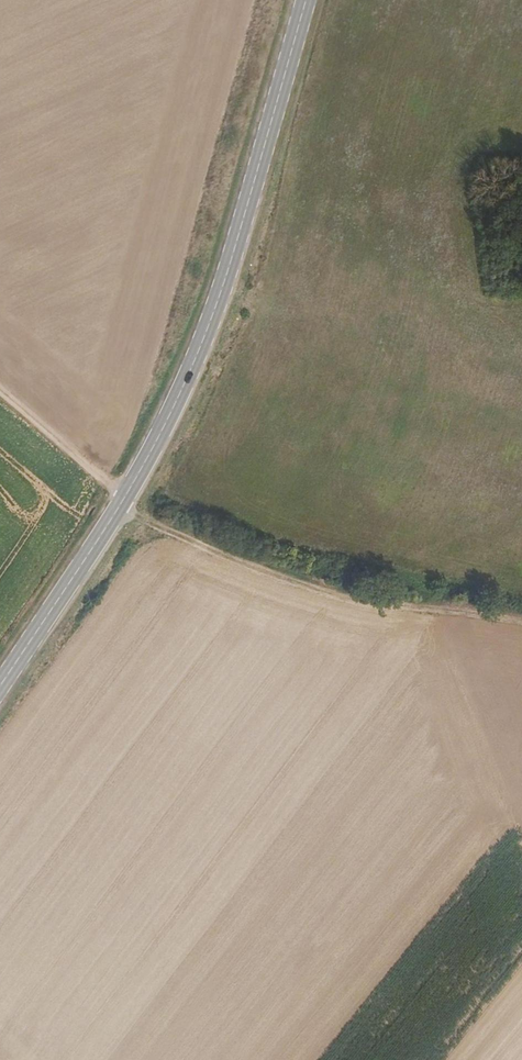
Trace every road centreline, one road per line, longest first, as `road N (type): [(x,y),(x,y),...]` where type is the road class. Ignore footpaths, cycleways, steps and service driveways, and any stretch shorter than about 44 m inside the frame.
road 1 (secondary): [(0,686),(124,497),(194,362),(306,0)]
road 2 (track): [(118,508),(227,560),(344,600),(521,624)]
road 3 (track): [(0,393),(124,497)]

